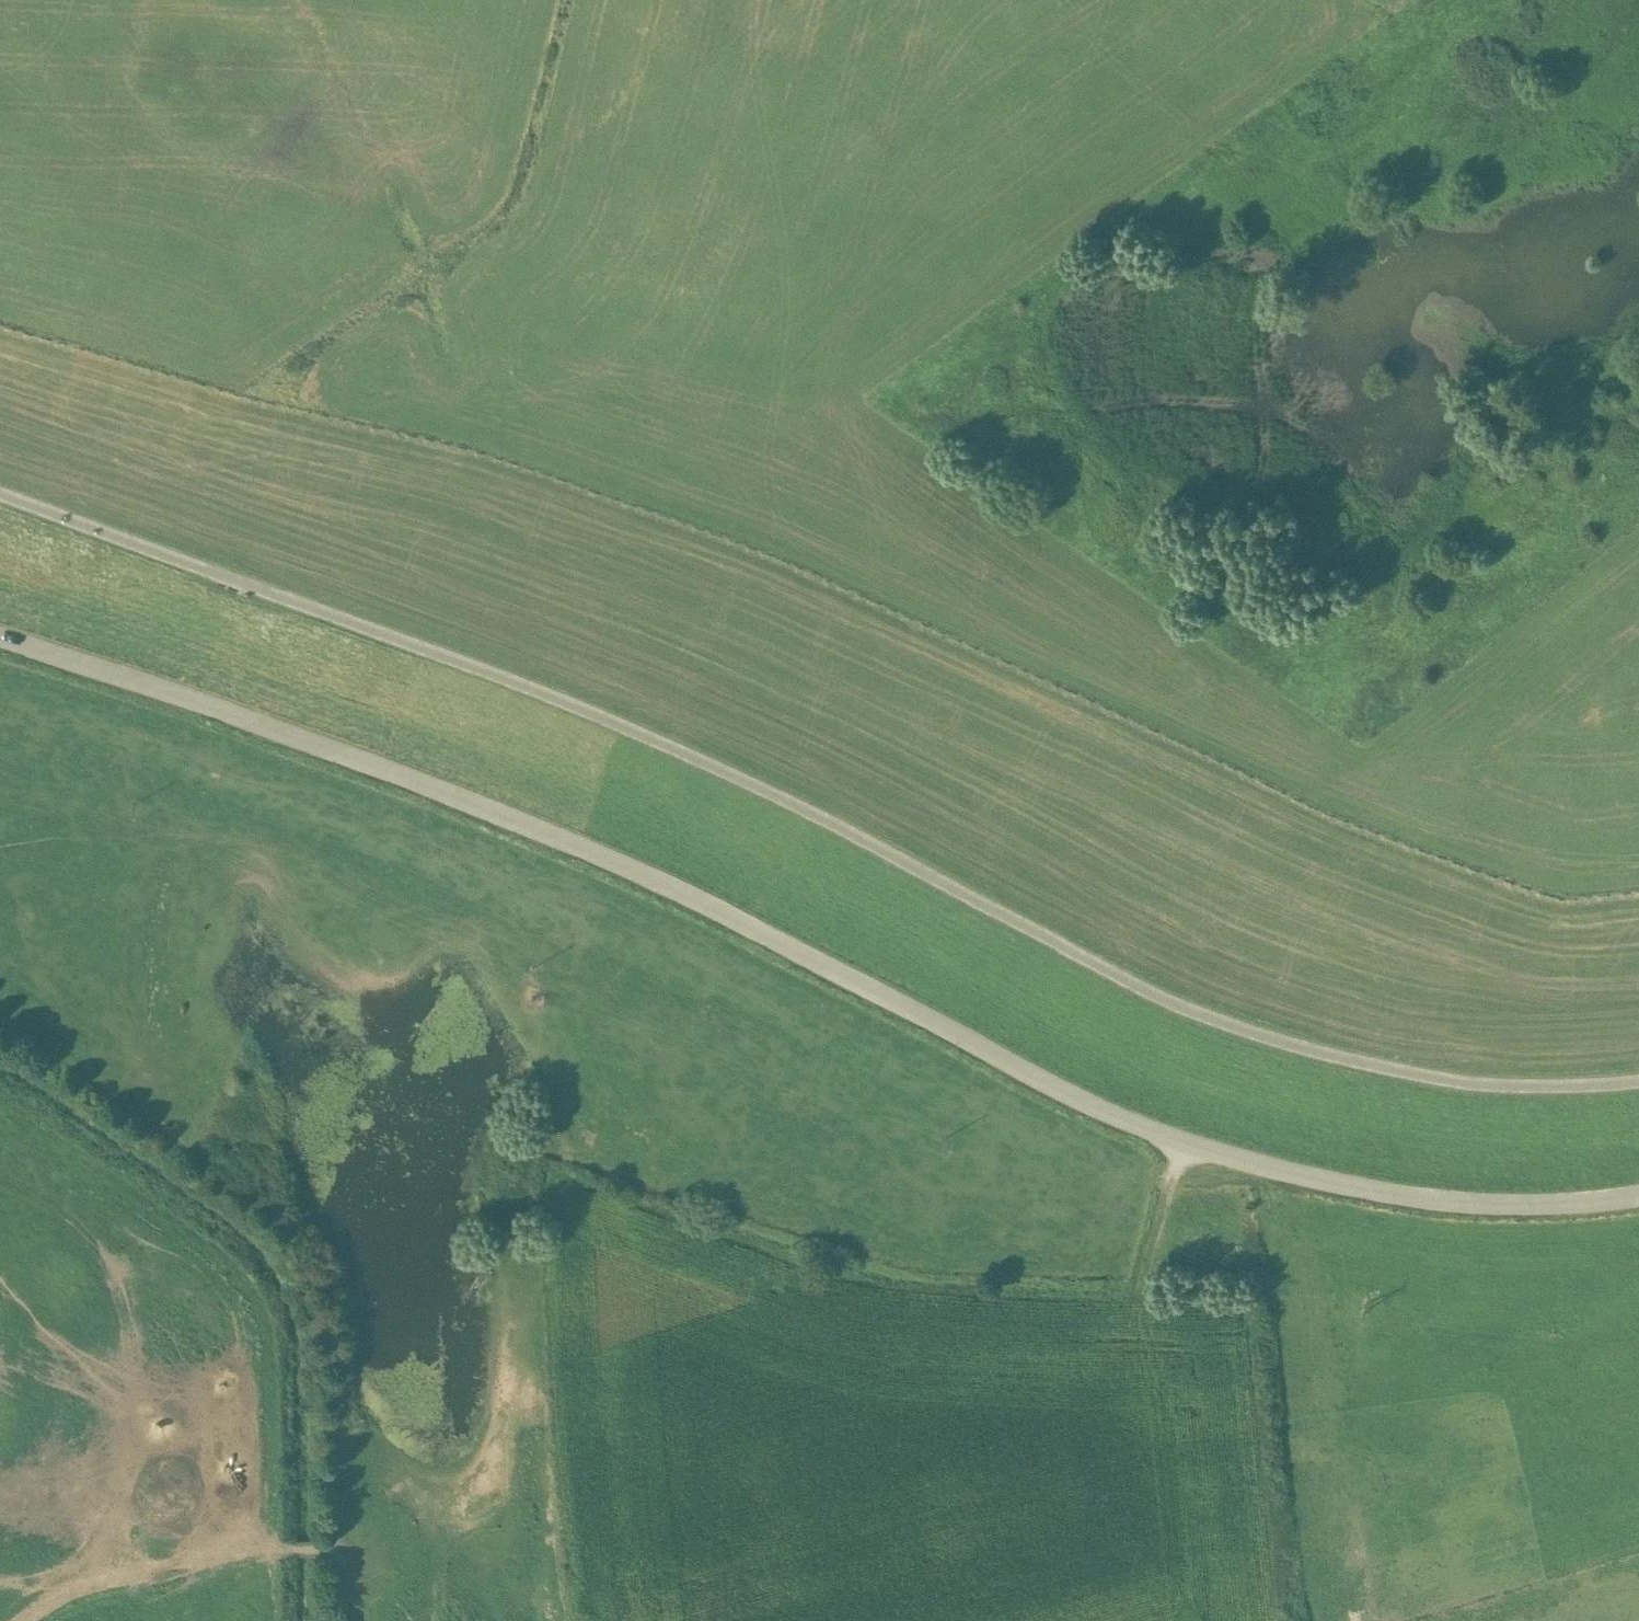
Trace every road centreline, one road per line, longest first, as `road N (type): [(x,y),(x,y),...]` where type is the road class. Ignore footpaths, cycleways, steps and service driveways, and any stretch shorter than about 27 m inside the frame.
road 1 (unclassified): [(0,635),(225,711),(649,876),(1106,1109),(1198,1146),(1393,1193),(1500,1203),(1638,1196)]

